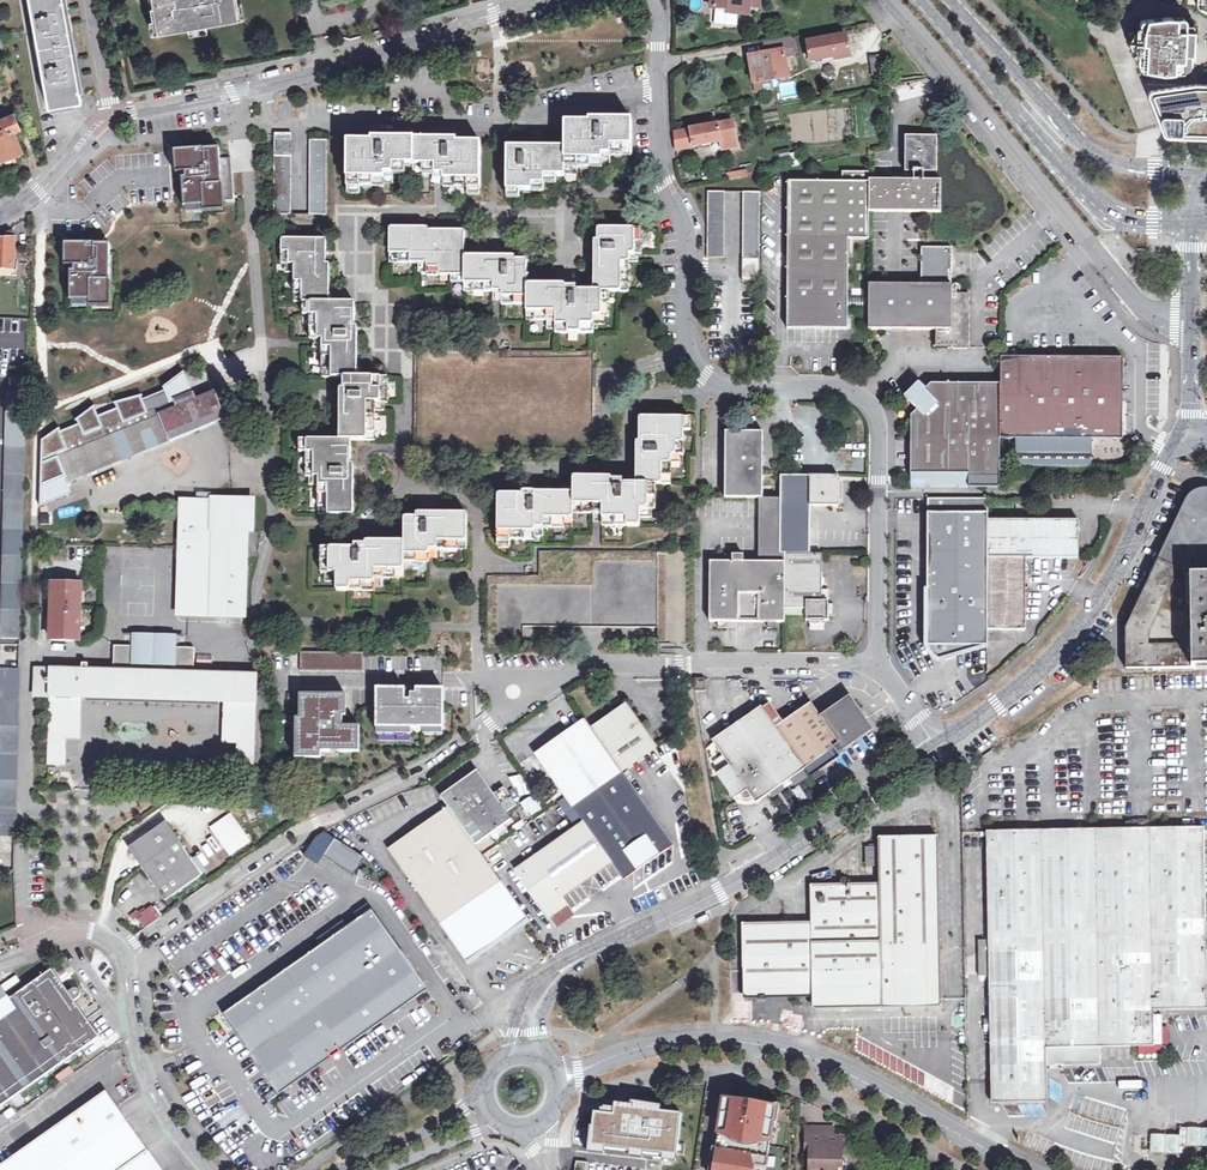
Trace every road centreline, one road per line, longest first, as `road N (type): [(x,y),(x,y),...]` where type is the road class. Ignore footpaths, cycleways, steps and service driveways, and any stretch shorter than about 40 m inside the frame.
road 1 (residential): [(880,665),(882,422),(871,399),(840,389),(719,384),(690,352),(688,238),(660,154),(659,0)]
road 2 (secondary): [(525,1050),(533,1002),(565,968),(751,875),(937,747)]
road 3 (unclassified): [(559,1075),(649,1046),(705,1039),(809,1052),(1032,1169)]
road 4 (unclassified): [(887,0),(1133,302),(1153,319),(1192,322)]
road 5 (residential): [(113,117),(278,83),(548,0)]
road 6 (unclassified): [(483,736),(444,765),(302,830),(133,943),(113,947)]
road 7 (unclassified): [(483,736),(506,716),(516,690),(583,665),(880,665)]
road 8 (secondary): [(937,747),(1056,655),(1089,617),(1163,469),(1194,439)]
road 9 (secondary): [(919,0),(1088,195),(1131,218),(1192,221)]
road 10 (secondary): [(1192,168),(1121,164),(1087,149),(950,0)]
road 11 (unclassified): [(203,1169),(165,1128),(145,1084),(124,964),(113,947)]
road 12 (secondary): [(484,1085),(429,1131),(346,1169)]
road 13 (residential): [(0,217),(113,117)]
road 14 (unclassified): [(113,947),(75,933),(0,965)]

